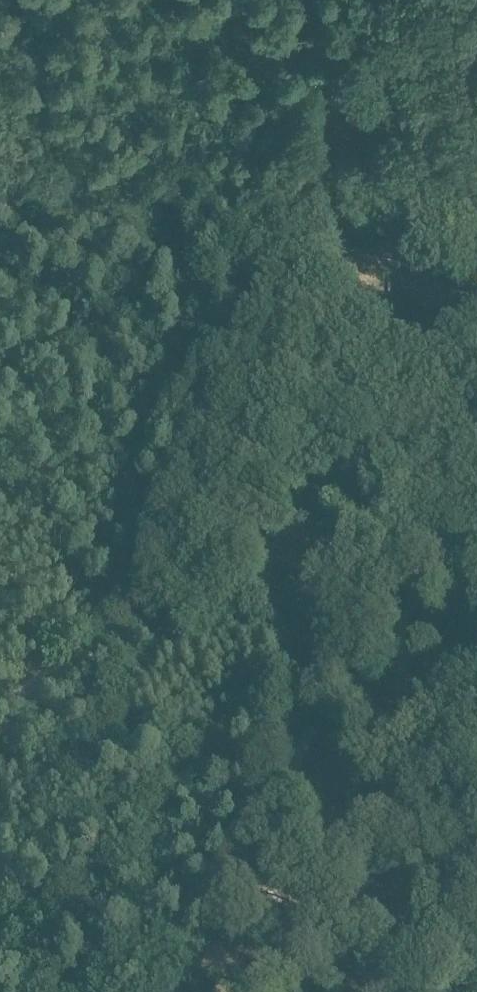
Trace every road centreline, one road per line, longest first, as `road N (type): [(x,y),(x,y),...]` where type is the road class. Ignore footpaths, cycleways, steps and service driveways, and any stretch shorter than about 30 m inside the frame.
road 1 (track): [(262,991),(294,766),(312,719),(406,628),(430,545),(409,490),(408,436),(476,310)]
road 2 (track): [(0,717),(71,672),(386,561)]

